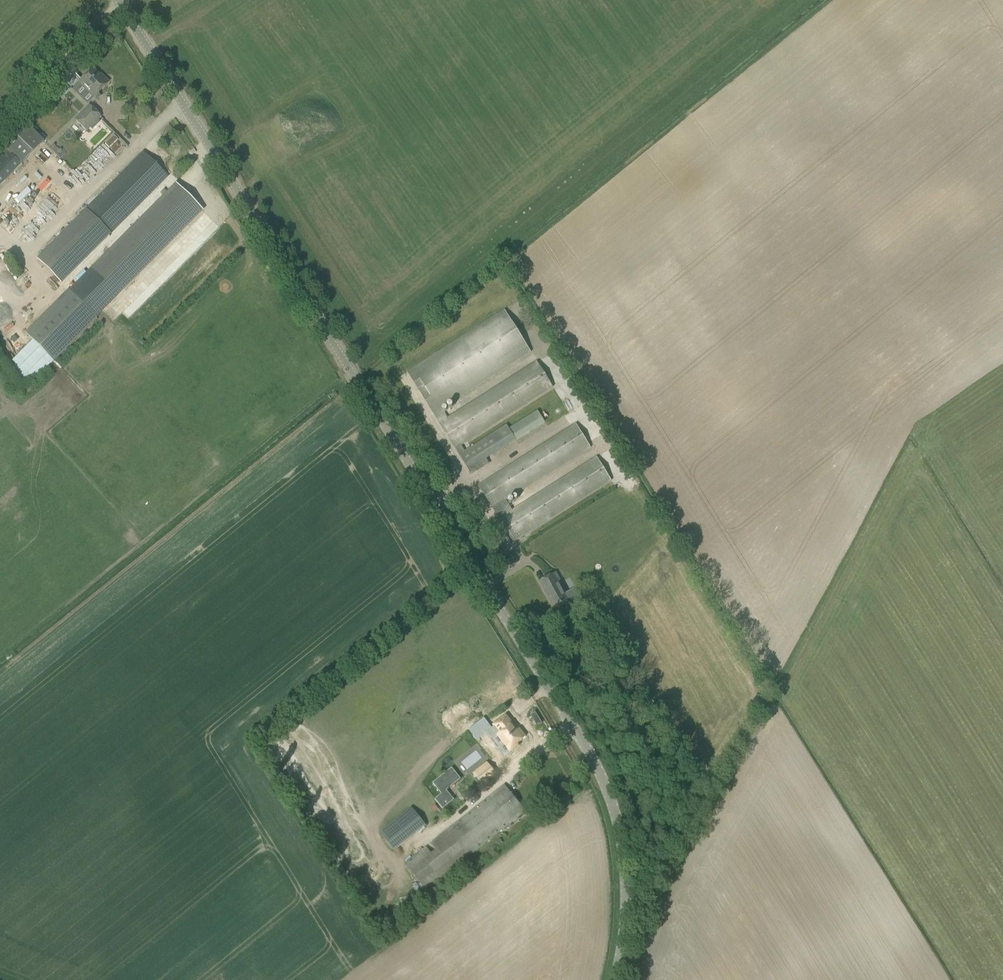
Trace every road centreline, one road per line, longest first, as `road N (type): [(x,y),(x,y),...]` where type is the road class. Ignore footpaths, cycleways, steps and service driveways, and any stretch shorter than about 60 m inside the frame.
road 1 (unclassified): [(616,979),(625,868),(620,831),(592,756),(118,0)]
road 2 (track): [(0,119),(118,1)]

